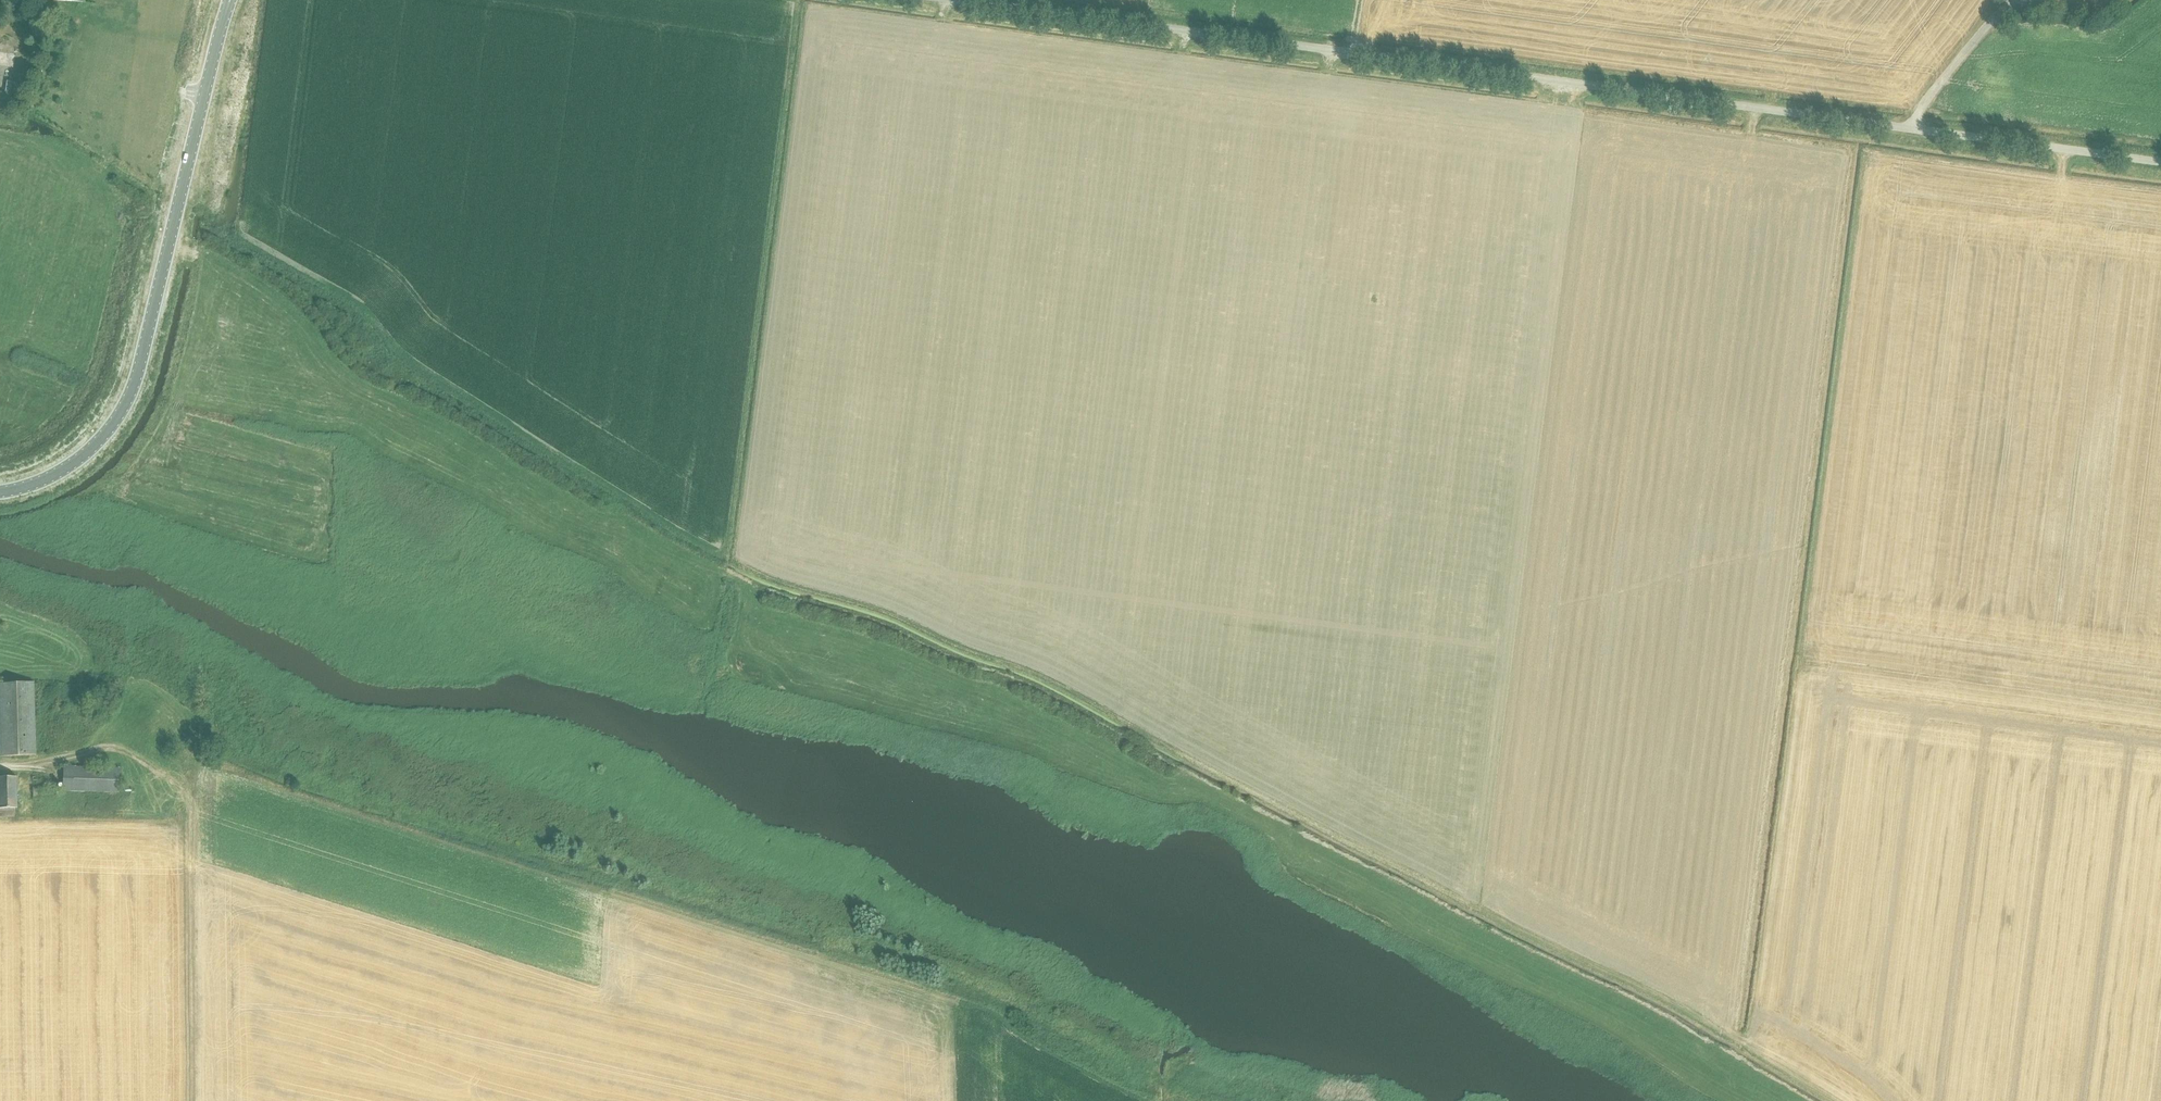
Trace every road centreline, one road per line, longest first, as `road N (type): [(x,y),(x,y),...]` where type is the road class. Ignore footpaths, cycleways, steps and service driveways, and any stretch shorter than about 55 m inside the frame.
road 1 (unclassified): [(2160,160),(956,0)]
road 2 (tertiary): [(0,492),(71,464),(124,407),(229,0)]

